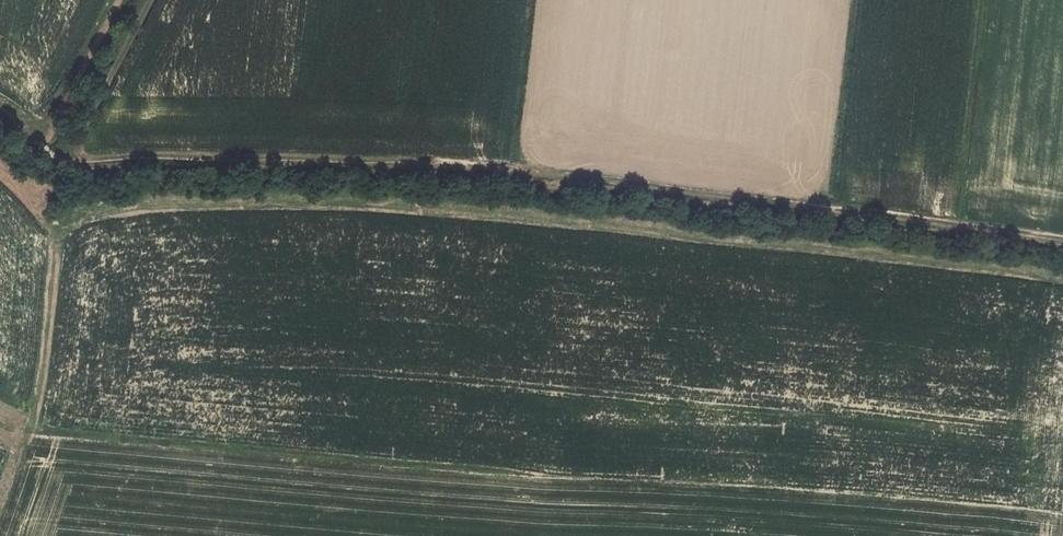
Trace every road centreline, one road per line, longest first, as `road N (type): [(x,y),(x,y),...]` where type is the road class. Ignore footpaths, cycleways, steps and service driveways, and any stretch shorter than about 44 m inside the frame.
road 1 (track): [(56,156),(472,164),(1062,238)]
road 2 (track): [(63,158),(148,0)]
road 3 (track): [(38,140),(117,0)]

